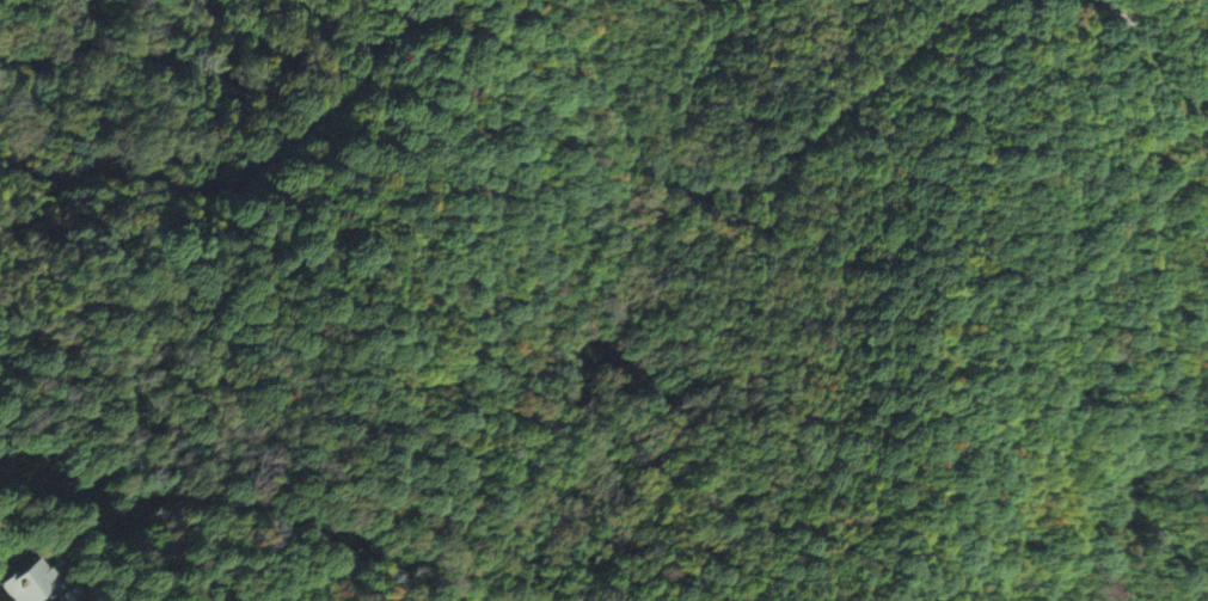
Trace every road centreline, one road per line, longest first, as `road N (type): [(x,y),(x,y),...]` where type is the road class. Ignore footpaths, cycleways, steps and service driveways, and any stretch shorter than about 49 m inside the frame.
road 1 (residential): [(1207,88),(1176,102),(1157,94),(1136,44),(1090,6),(977,8),(859,90),(772,173),(748,186),(667,202),(627,186),(607,164),(568,85),(527,31),(479,13),(435,13),(388,27),(332,110),(211,190),(195,196),(124,183),(45,185),(0,177)]

